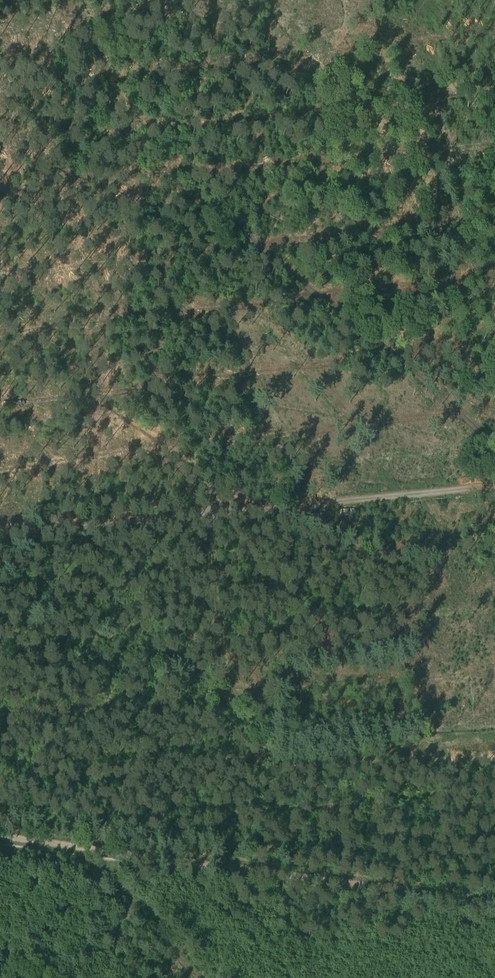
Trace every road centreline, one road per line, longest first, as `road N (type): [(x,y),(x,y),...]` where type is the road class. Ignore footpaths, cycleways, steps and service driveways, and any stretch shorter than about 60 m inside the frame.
road 1 (track): [(0,837),(494,902)]
road 2 (track): [(494,487),(0,532)]
road 3 (track): [(98,849),(206,977)]

